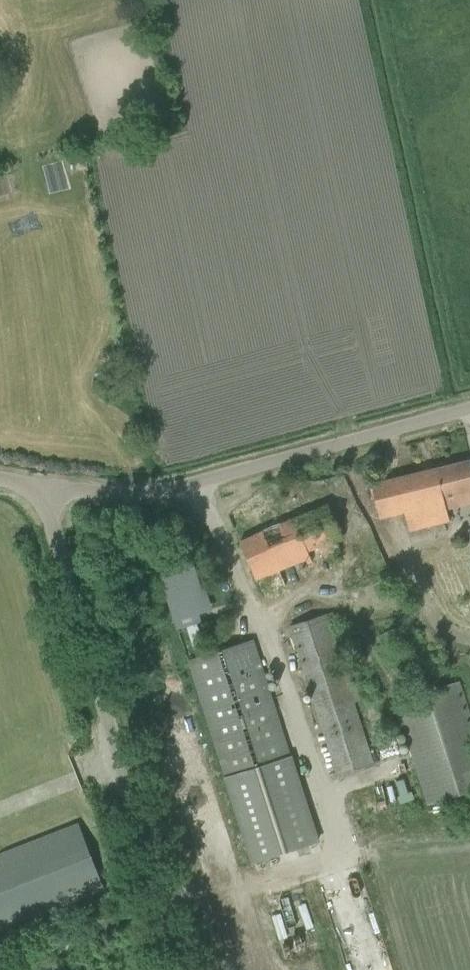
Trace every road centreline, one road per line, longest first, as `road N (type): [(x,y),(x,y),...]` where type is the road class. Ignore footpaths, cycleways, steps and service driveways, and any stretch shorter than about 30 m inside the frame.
road 1 (unclassified): [(175,969),(44,487)]
road 2 (residential): [(44,487),(133,494),(203,487),(469,408)]

